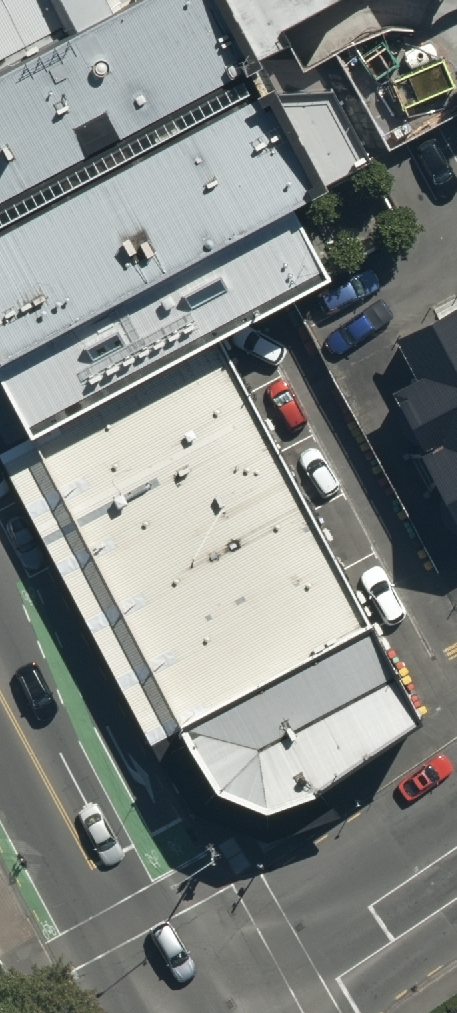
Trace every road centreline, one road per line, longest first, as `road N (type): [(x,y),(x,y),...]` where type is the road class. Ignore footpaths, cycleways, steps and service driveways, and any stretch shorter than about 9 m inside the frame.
road 1 (secondary): [(0,653),(197,1012)]
road 2 (tertiary): [(204,1012),(456,841)]

